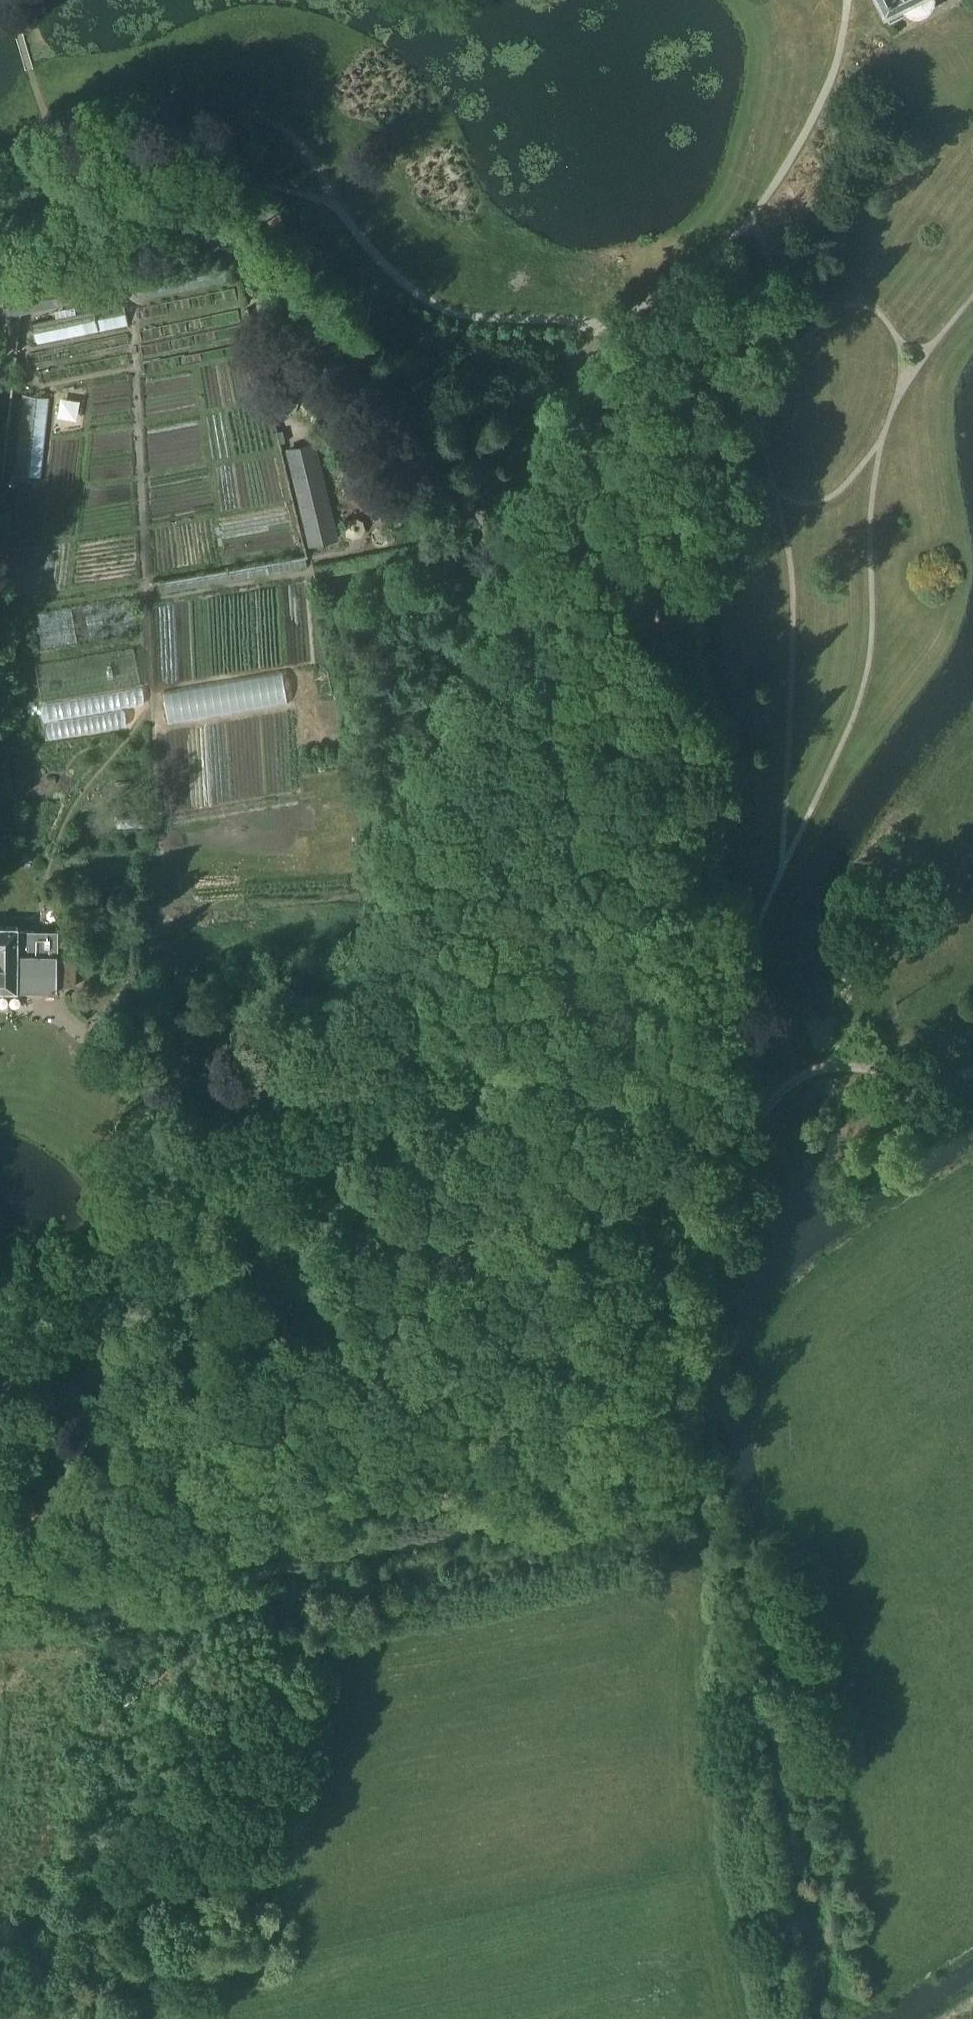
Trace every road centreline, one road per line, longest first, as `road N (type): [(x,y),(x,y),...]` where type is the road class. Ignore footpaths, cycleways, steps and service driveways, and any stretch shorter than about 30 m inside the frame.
road 1 (track): [(620,1189),(603,1217),(581,1297),(619,1394),(592,1449),(548,1465),(417,1448),(316,1460),(253,1484),(143,1559),(111,1568),(49,1565),(0,1539)]
road 2 (track): [(616,329),(545,410),(514,508),(519,609),(556,702),(571,790),(552,897),(512,1005),(537,1143)]
road 3 (track): [(270,308),(341,337),(395,413),(474,480),(516,542)]
road 4 (track): [(230,184),(265,218),(266,290),(293,403)]
road 5 (track): [(60,128),(104,207),(230,184)]
road 6 (track): [(0,231),(104,207),(112,209),(126,267)]
road 7 (track): [(619,1394),(654,1413),(686,1447),(702,1498)]

